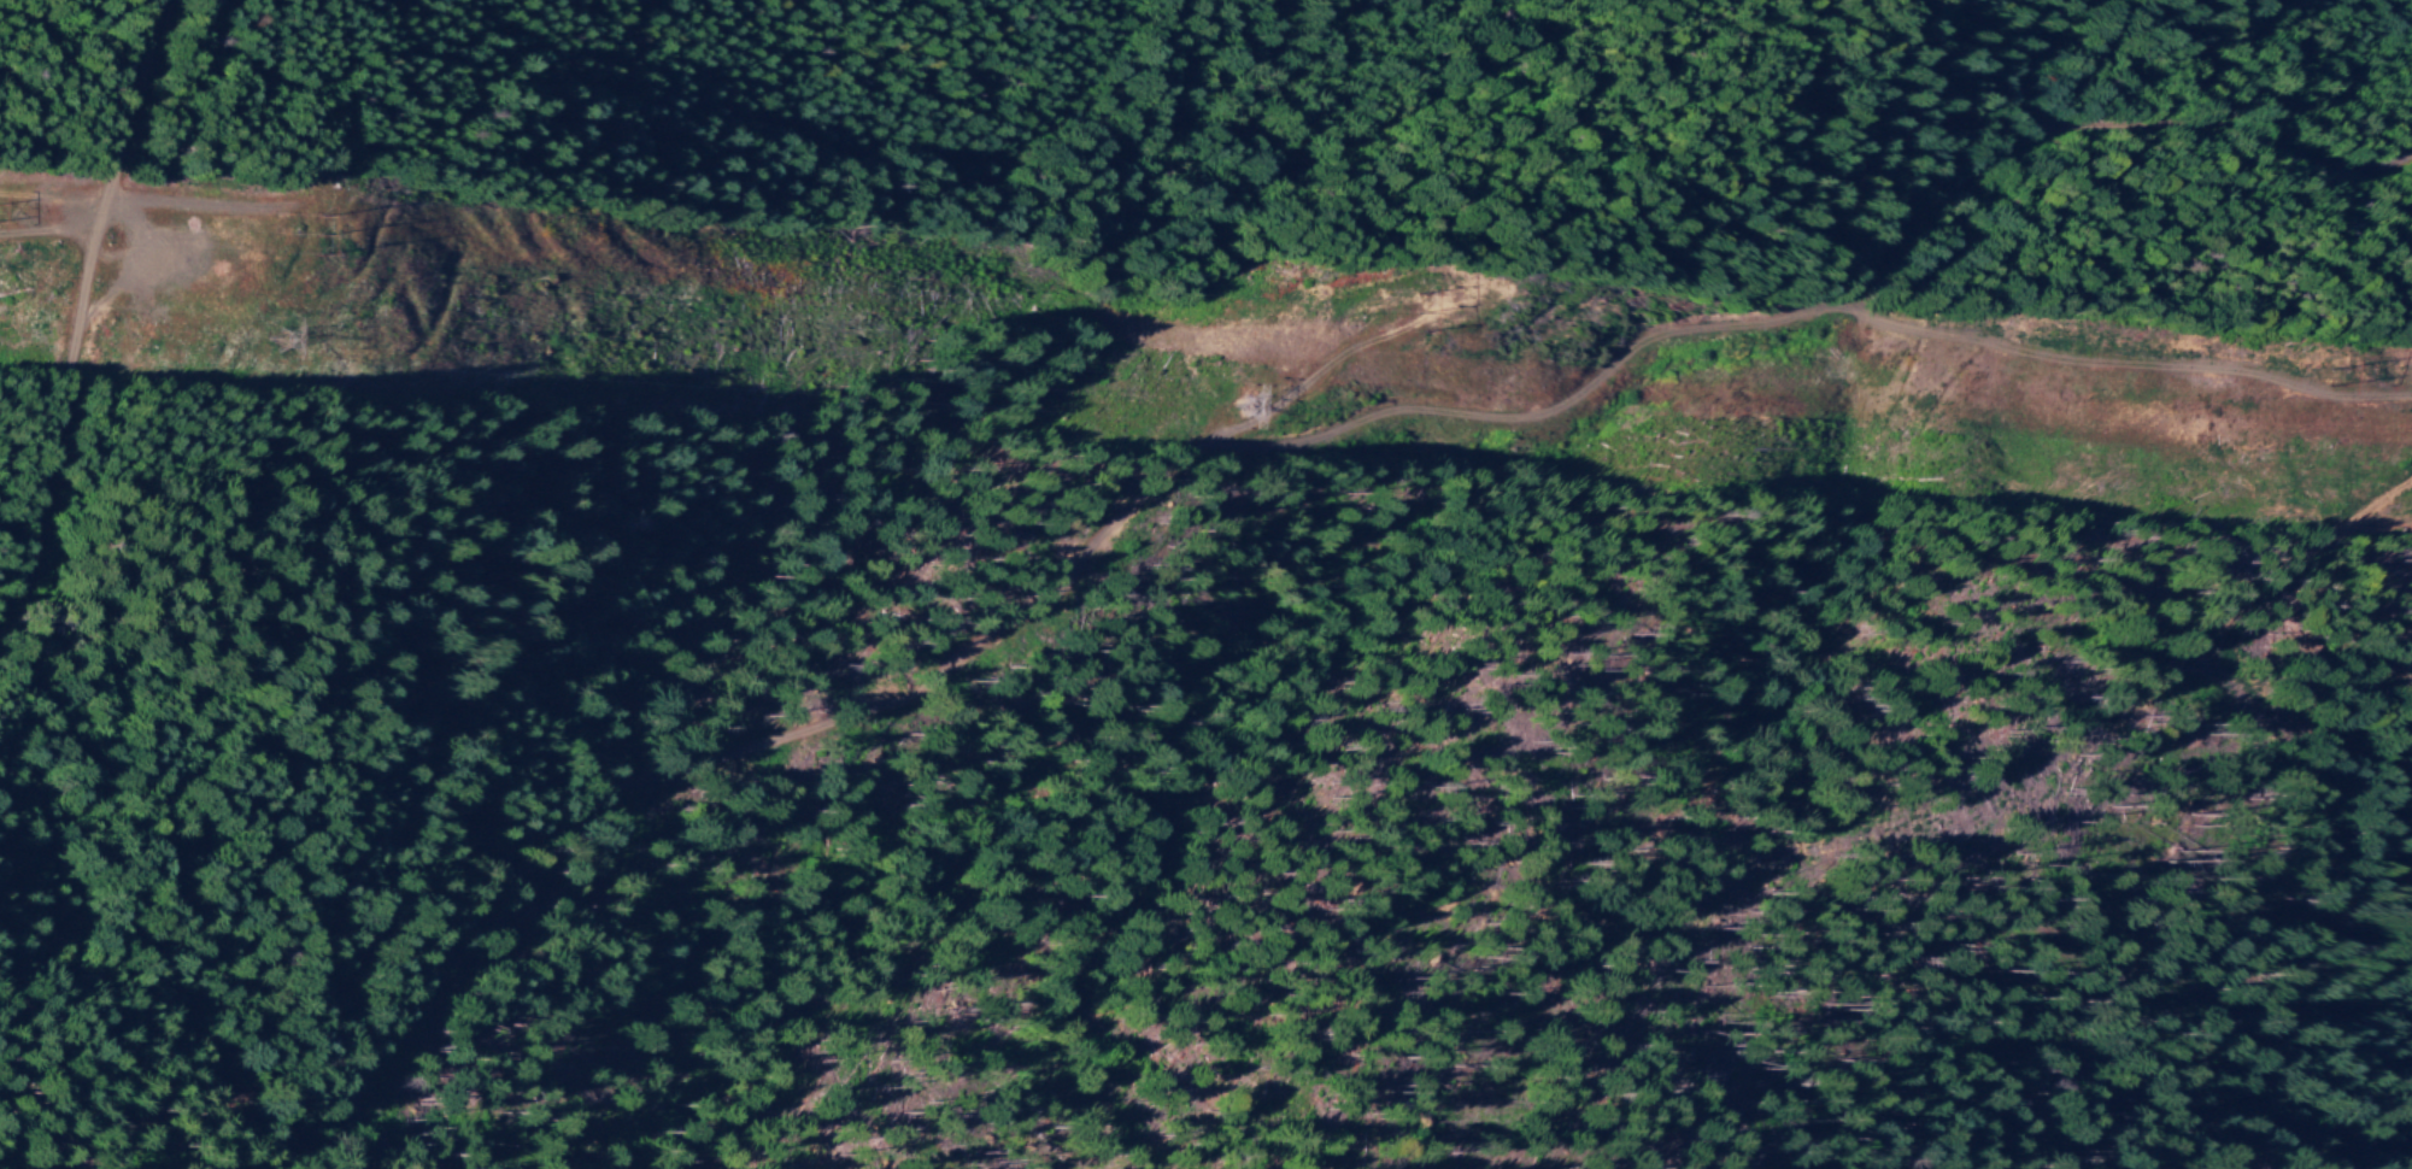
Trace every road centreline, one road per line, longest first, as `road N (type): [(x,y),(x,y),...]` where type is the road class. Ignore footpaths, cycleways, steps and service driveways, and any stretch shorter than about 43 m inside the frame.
road 1 (residential): [(0,665),(55,518),(105,145),(167,0)]
road 2 (residential): [(2411,231),(2112,216),(2027,195),(2027,124),(2135,0)]

